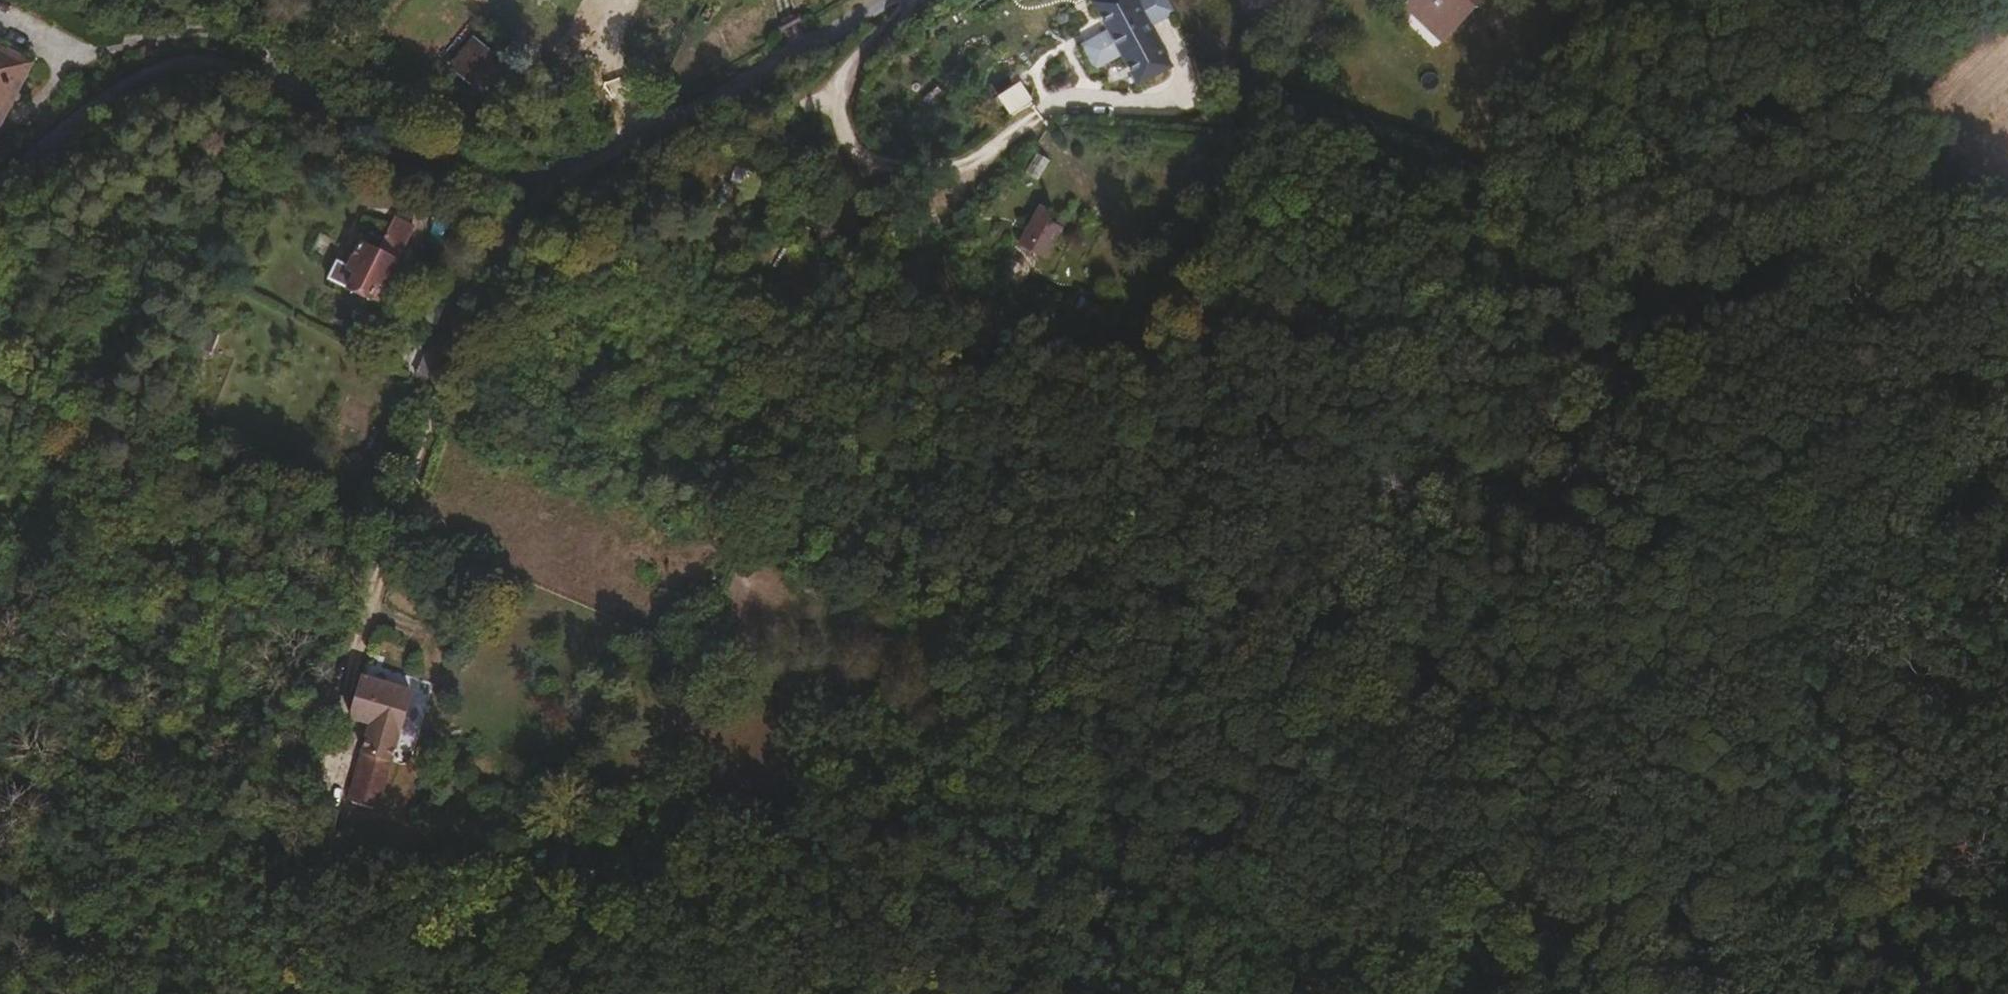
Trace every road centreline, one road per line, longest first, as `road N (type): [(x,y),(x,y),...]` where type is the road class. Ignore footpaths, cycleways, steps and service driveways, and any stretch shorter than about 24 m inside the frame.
road 1 (residential): [(0,198),(42,152),(164,74),(269,88),(446,182),(536,181),(865,0)]

